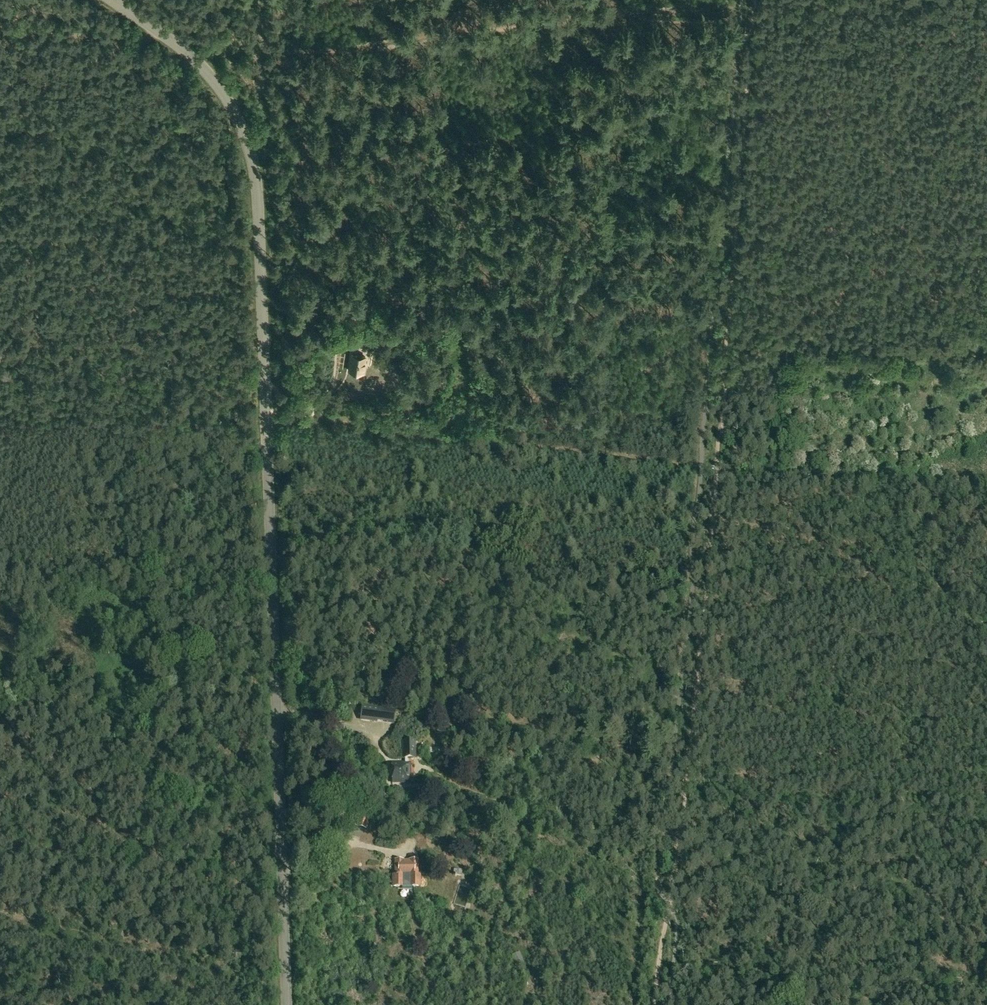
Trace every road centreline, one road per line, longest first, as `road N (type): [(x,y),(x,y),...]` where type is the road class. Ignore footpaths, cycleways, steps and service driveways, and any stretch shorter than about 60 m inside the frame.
road 1 (unclassified): [(287,1004),(260,169),(230,101),(201,61),(111,0)]
road 2 (track): [(752,6),(709,478),(704,653),(656,1004)]

